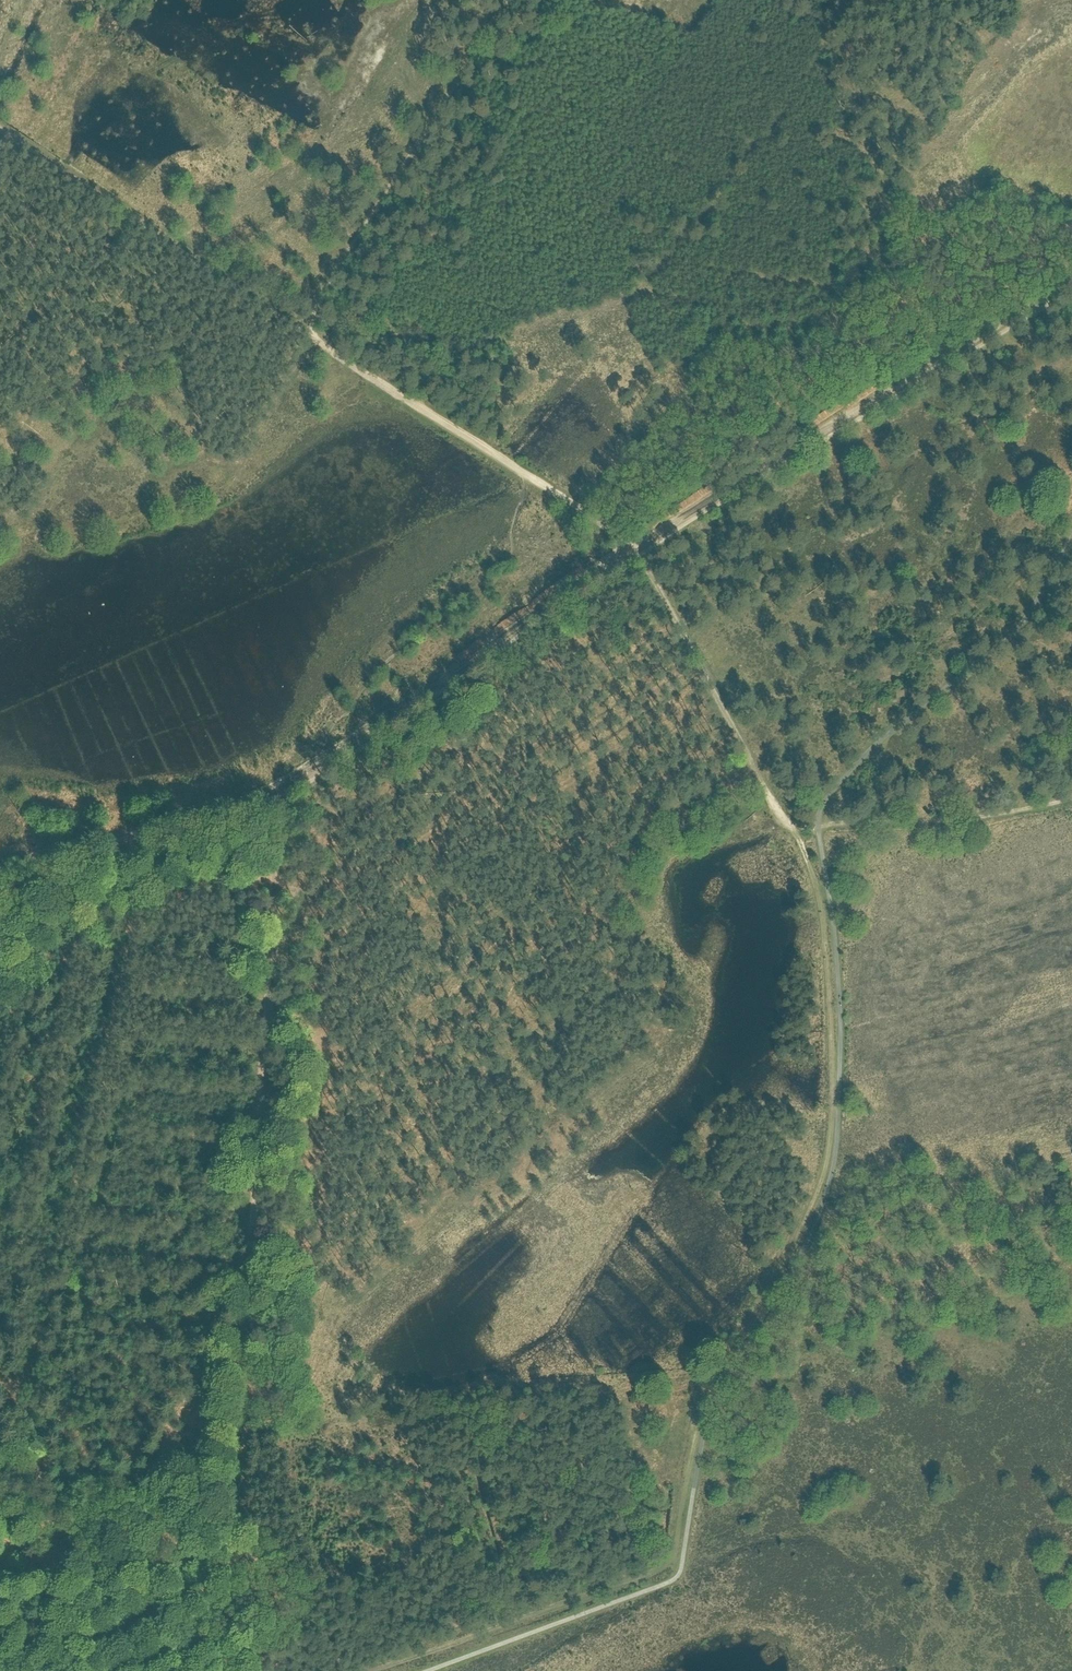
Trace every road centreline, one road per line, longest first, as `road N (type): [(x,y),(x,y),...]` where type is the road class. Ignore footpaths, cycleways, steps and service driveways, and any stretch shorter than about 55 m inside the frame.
road 1 (track): [(360,1670),(648,1577),(673,1555),(702,1406),(796,1238),(822,1175),(831,1126),(826,942),(808,862),(790,826)]
road 2 (track): [(324,766),(633,546),(1071,281)]
road 3 (track): [(223,1670),(284,798)]
road 4 (track): [(299,328),(508,0)]
road 5 (track): [(299,328),(0,132)]
road 6 (track): [(790,826),(642,554)]
road 7 (track): [(0,861),(284,788)]
road 8 (track): [(790,826),(955,818),(1071,799)]
road 9 (track): [(529,479),(299,328)]
road 10 (track): [(642,554),(529,479)]

